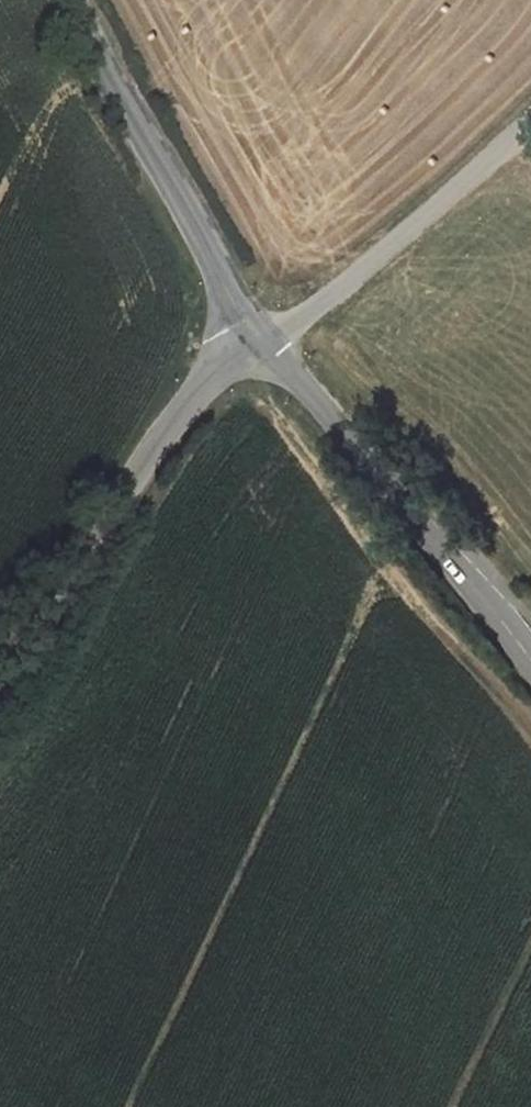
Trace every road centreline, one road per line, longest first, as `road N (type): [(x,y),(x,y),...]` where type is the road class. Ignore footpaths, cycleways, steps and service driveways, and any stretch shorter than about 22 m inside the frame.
road 1 (unclassified): [(264,342),(203,385),(0,676)]
road 2 (unclassified): [(264,342),(383,473),(530,658)]
road 3 (unclassified): [(72,0),(264,342)]
road 4 (unclassified): [(530,123),(264,342)]

